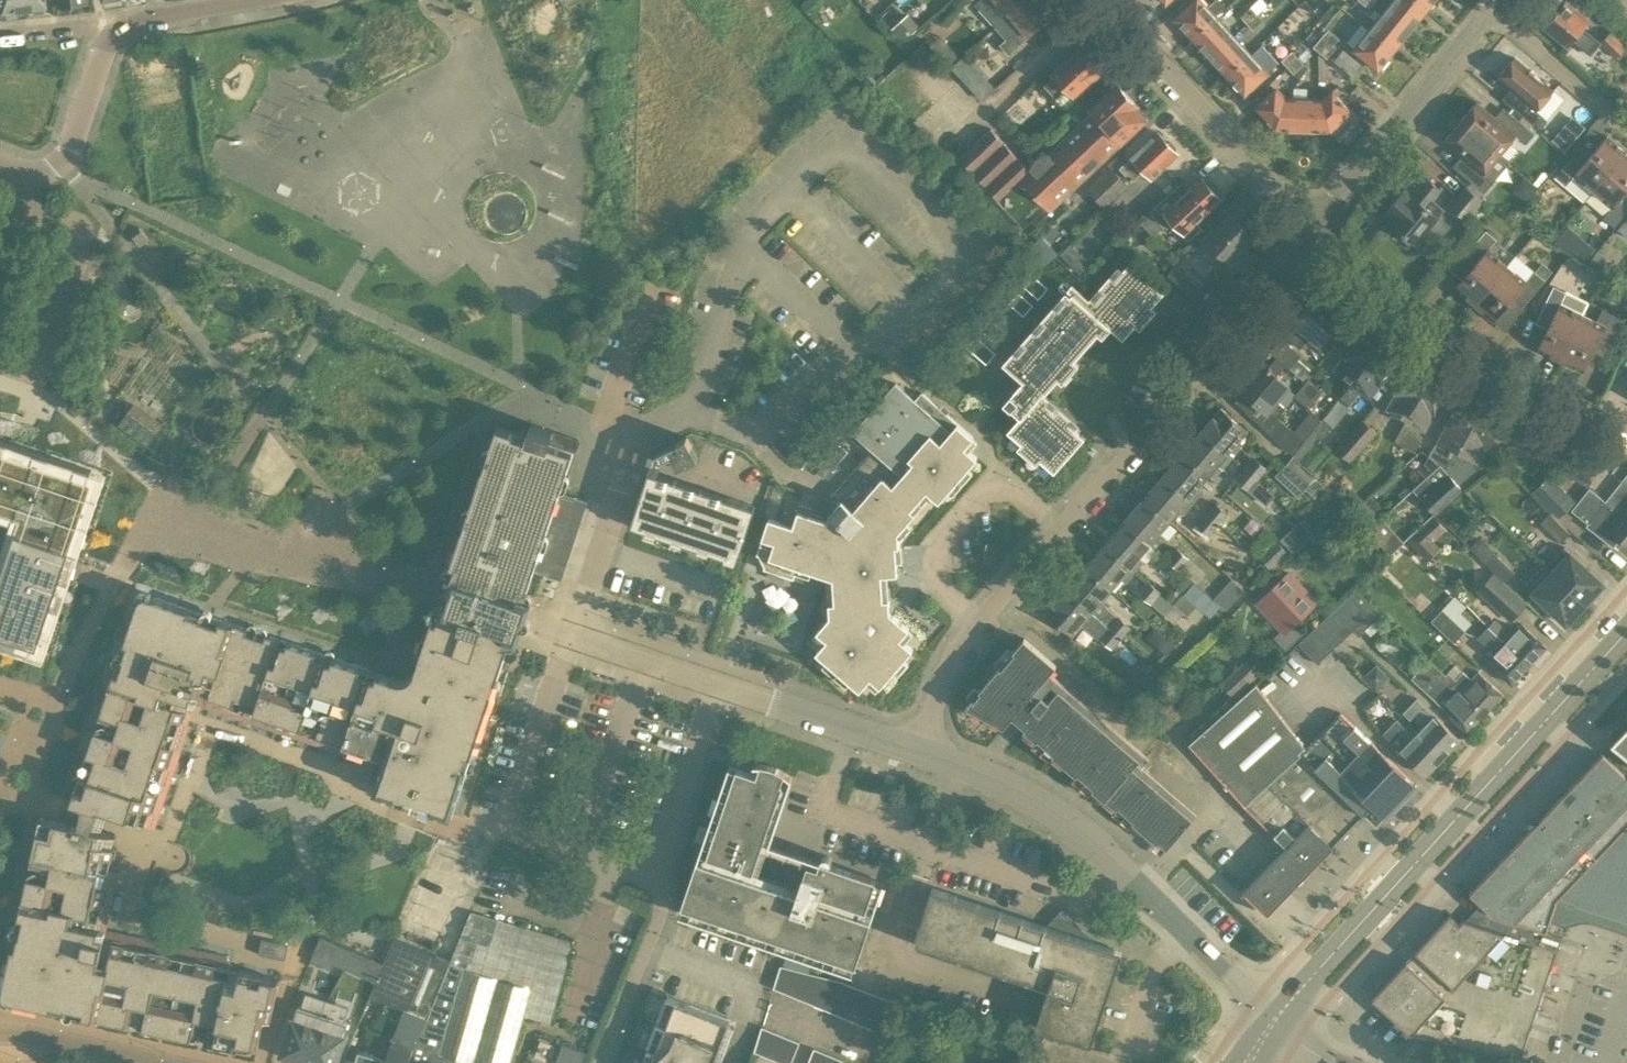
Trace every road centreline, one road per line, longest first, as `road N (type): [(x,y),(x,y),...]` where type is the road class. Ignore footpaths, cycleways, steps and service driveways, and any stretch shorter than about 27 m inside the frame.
road 1 (residential): [(919,749),(942,678),(978,619),(1128,452),(1312,225)]
road 2 (tertiary): [(1272,1023),(1626,631)]
road 3 (residential): [(1272,1023),(1076,828),(1035,799),(919,749)]
road 4 (residential): [(1626,434),(1410,320),(1312,225)]
road 5 (residential): [(569,635),(637,444),(679,416),(748,433)]
road 6 (residential): [(1312,225),(1103,0)]
road 7 (residential): [(1312,225),(1494,10)]
road 8 (residential): [(646,949),(660,913),(657,860),(716,684)]
road 9 (residential): [(919,749),(716,684)]
road 10 (residential): [(0,163),(38,172),(61,159),(96,64),(118,32)]
road 11 (residential): [(1494,10),(1626,122)]
road 12 (residential): [(0,1030),(157,1062)]
road 13 (residential): [(716,684),(569,635)]
road 14 (residential): [(118,32),(146,18),(261,0)]
road 15 (residential): [(646,949),(600,1062)]

